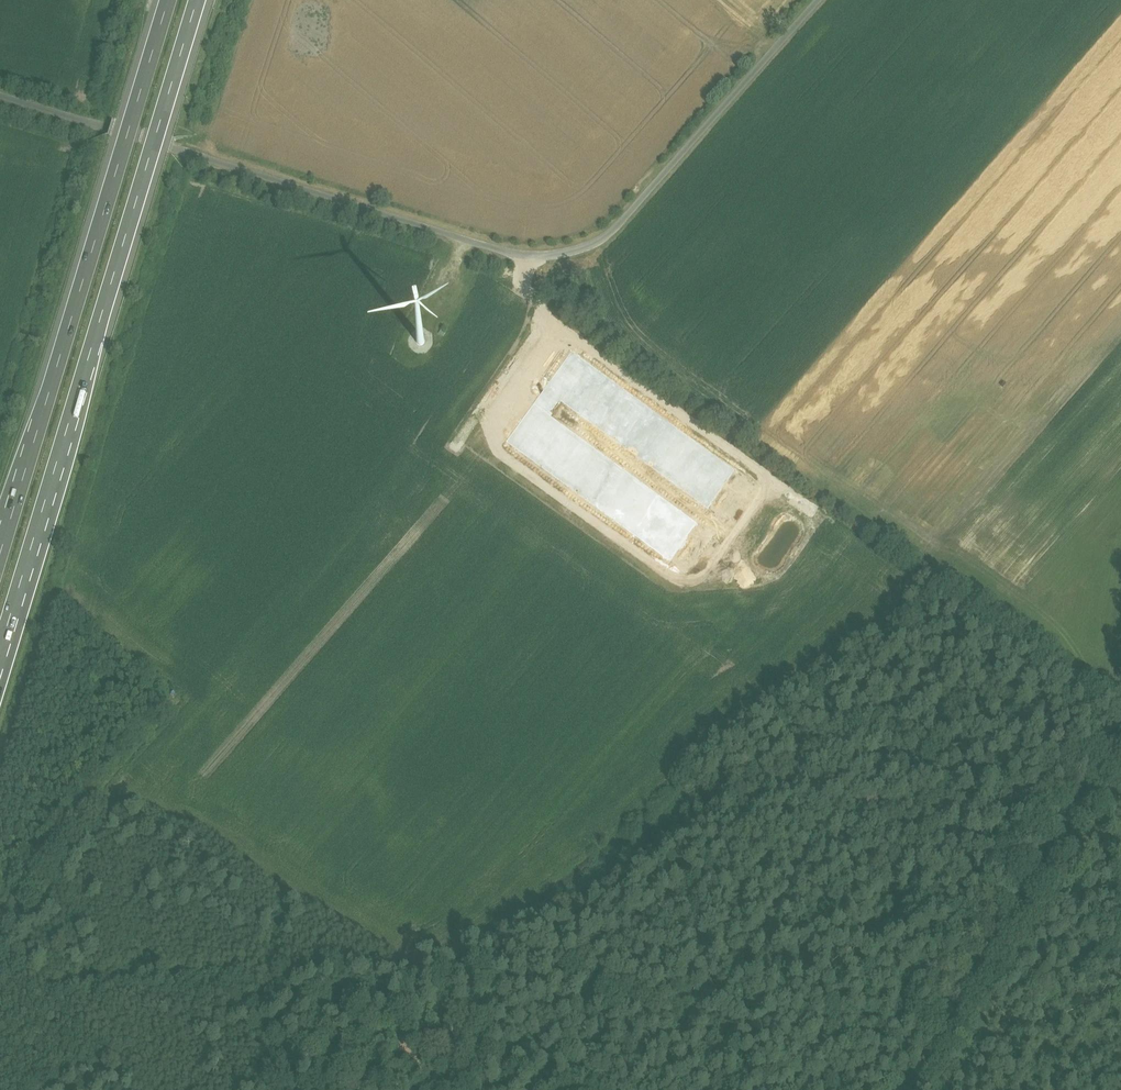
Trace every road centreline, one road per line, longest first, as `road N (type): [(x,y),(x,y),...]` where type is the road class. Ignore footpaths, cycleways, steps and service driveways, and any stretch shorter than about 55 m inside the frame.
road 1 (unclassified): [(0,93),(534,249),(583,241),(631,206),(813,0)]
road 2 (motorway): [(0,653),(201,0)]
road 3 (motorway): [(170,0),(0,558)]
road 4 (track): [(1120,750),(916,1089)]

